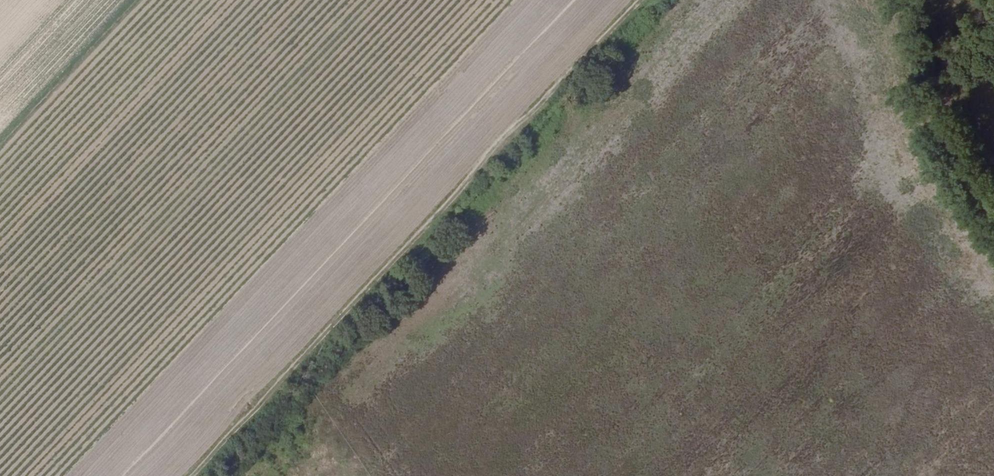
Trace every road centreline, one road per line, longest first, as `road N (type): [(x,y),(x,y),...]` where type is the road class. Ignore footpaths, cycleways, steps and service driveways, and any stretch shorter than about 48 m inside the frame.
road 1 (track): [(191,475),(637,0)]

